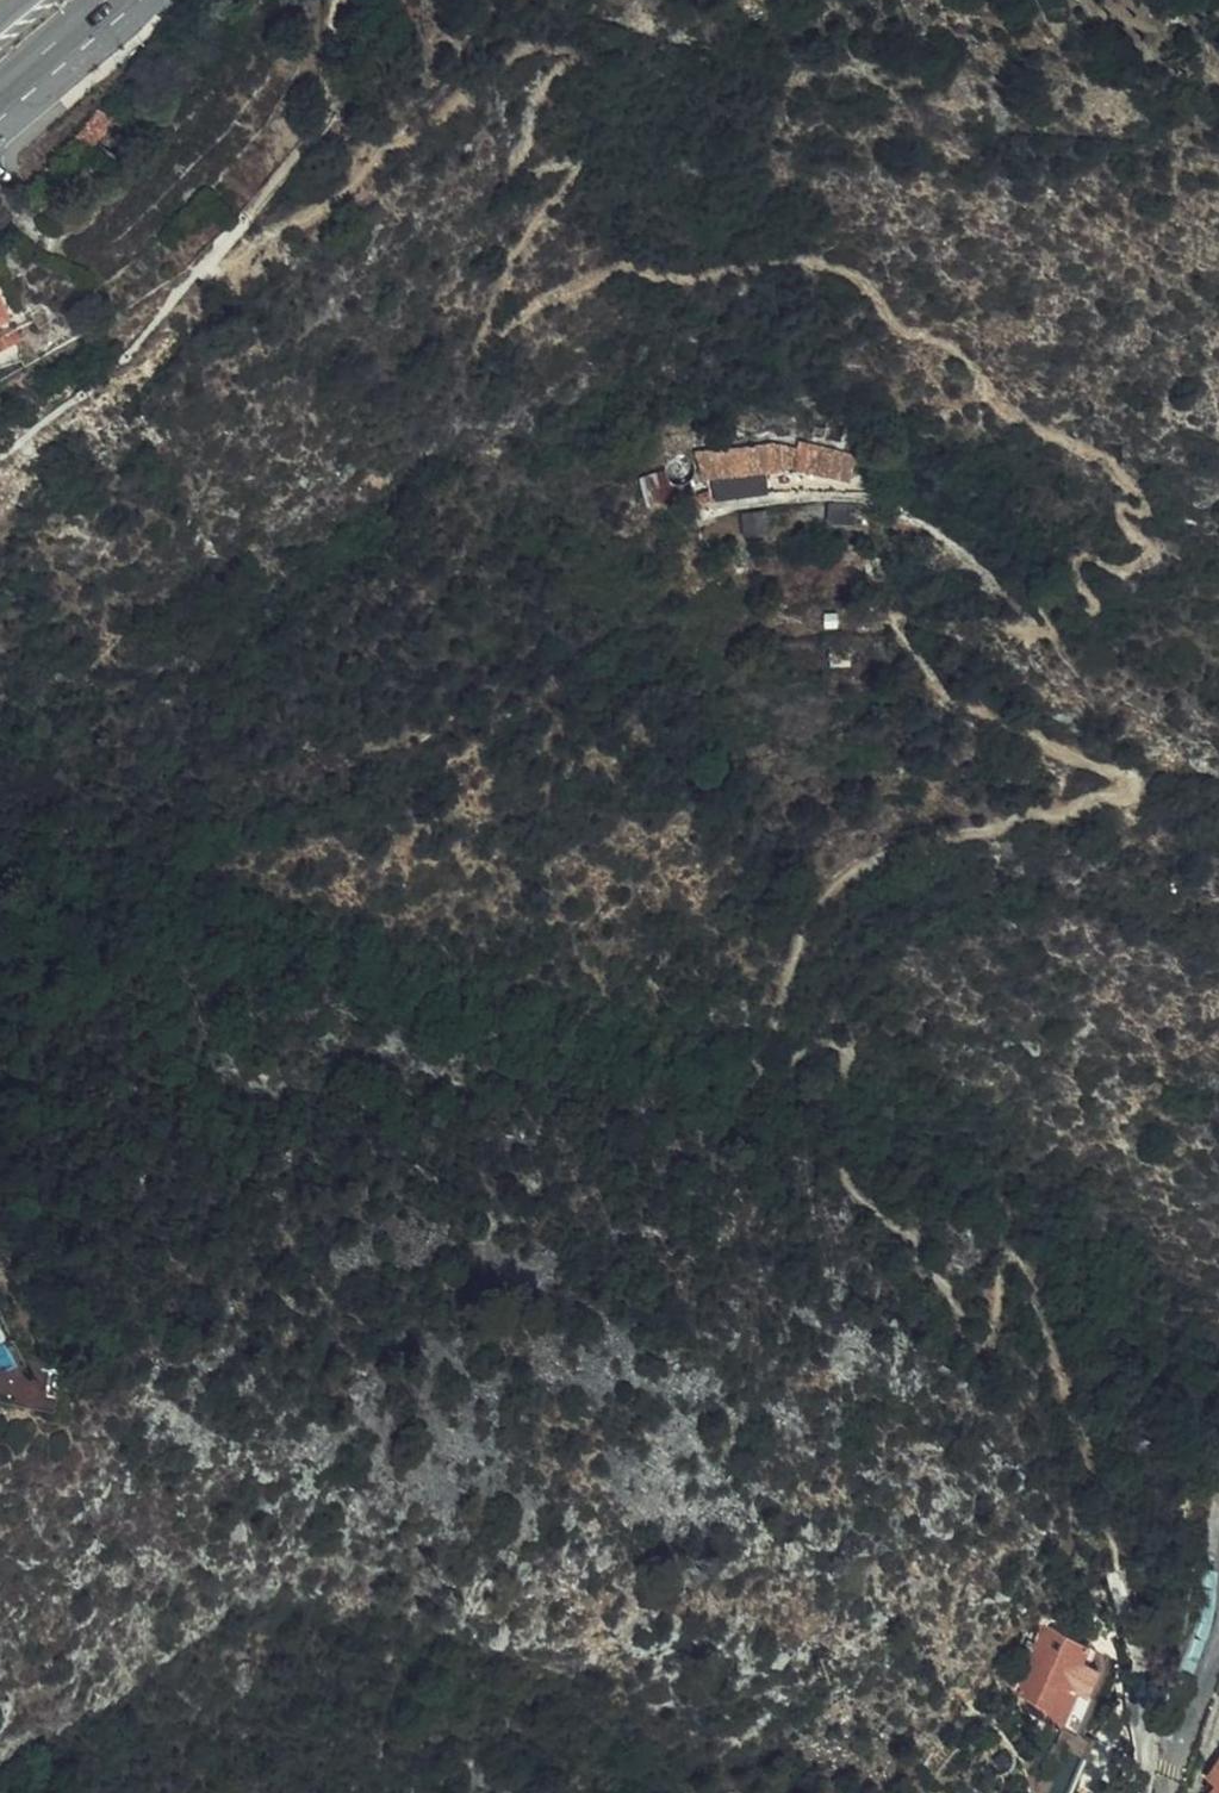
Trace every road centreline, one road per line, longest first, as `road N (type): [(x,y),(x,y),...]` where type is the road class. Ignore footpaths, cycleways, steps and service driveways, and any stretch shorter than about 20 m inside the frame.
road 1 (primary): [(0,91),(107,0)]

